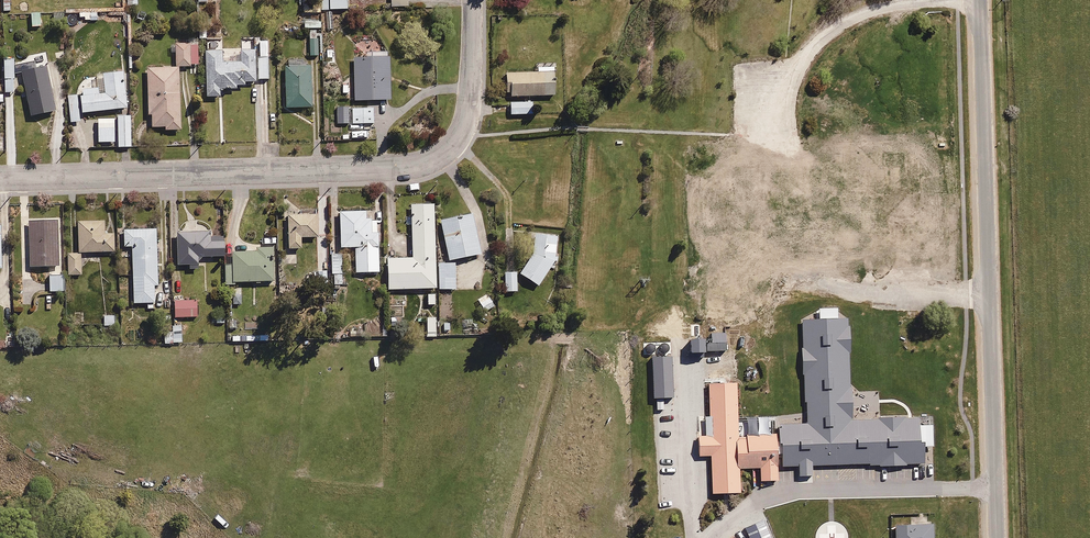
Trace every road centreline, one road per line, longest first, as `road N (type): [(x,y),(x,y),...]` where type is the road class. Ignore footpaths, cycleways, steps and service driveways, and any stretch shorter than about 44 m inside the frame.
road 1 (residential): [(0,180),(389,169),(441,156),(467,116),(473,0)]
road 2 (unclassified): [(996,537),(982,0)]

